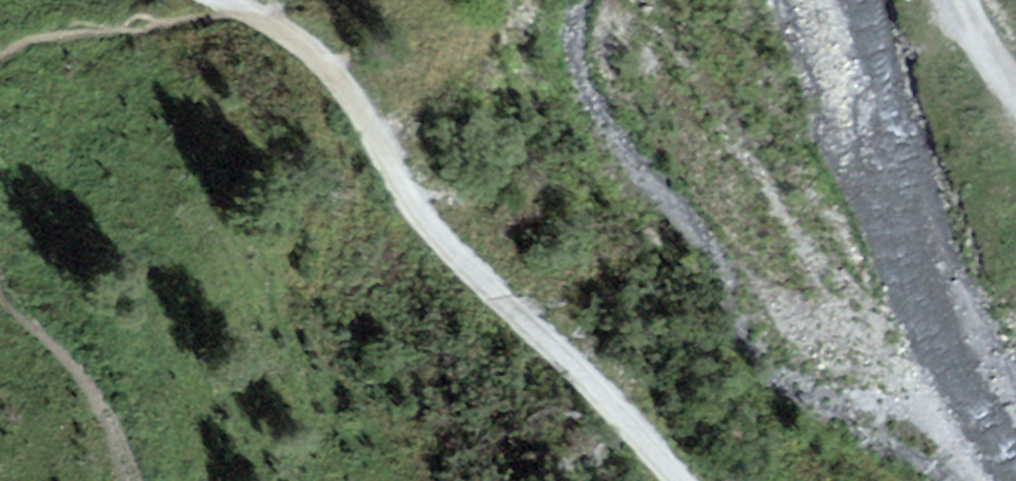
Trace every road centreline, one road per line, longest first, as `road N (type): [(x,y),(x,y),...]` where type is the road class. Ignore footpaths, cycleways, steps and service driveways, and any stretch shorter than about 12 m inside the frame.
road 1 (track): [(245,20),(321,61),(370,111),(405,203),(464,275),(604,406),(672,480)]

